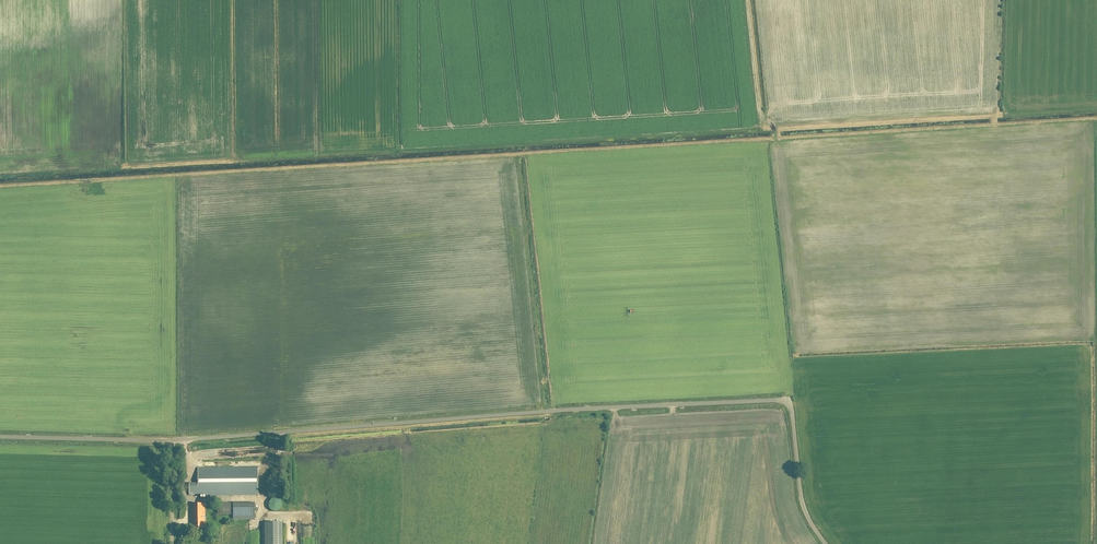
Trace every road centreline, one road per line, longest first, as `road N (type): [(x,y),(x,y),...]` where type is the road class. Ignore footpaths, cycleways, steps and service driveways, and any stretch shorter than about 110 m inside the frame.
road 1 (unclassified): [(172,441),(786,402)]
road 2 (unclassified): [(172,441),(0,437)]
road 3 (unclassified): [(826,543),(802,499),(786,402)]
road 4 (unclassified): [(760,129),(747,0)]

